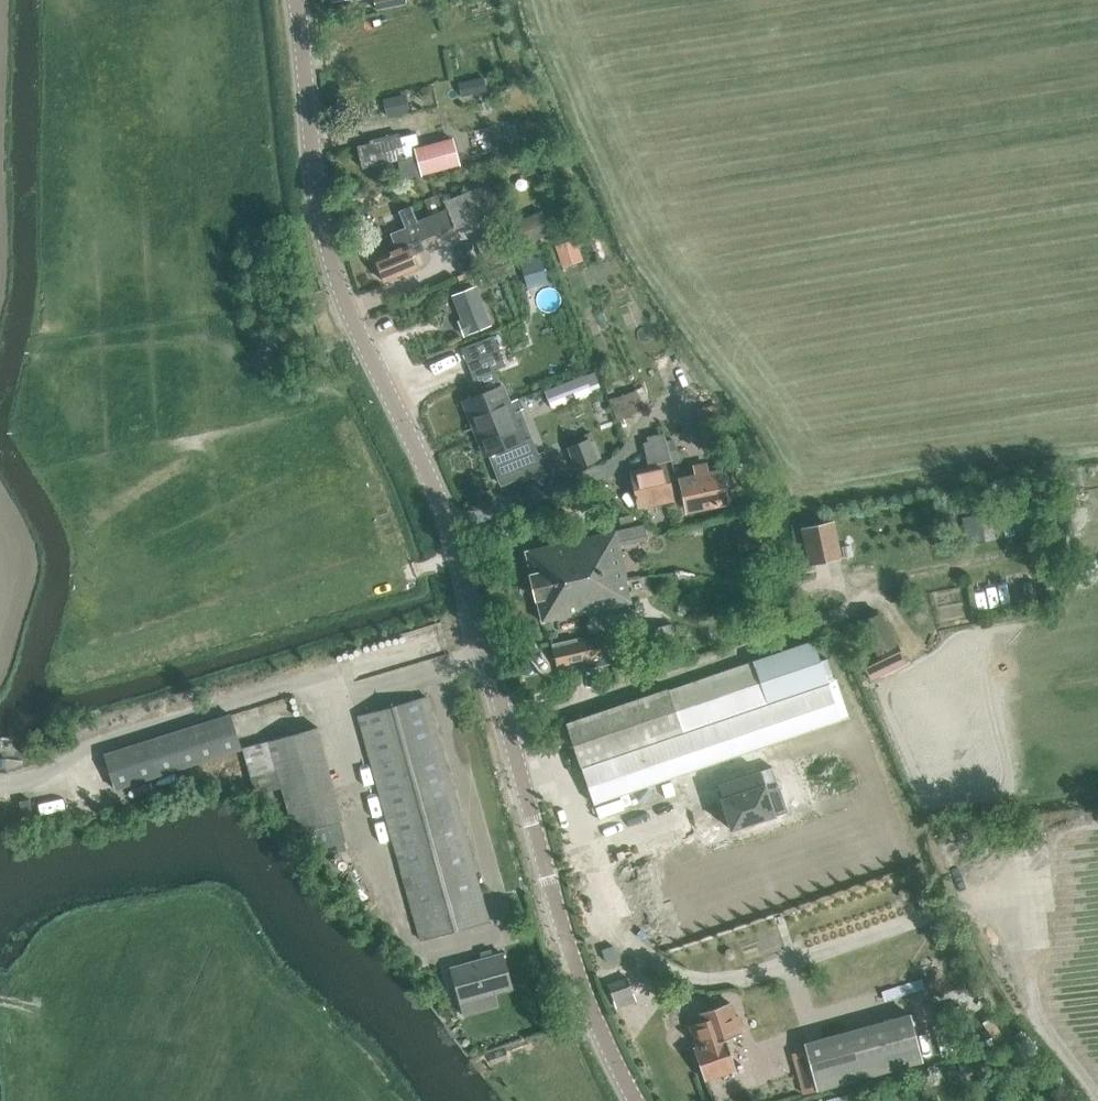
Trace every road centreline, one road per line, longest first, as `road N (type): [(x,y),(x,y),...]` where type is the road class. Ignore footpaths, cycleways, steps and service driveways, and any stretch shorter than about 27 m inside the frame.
road 1 (tertiary): [(635,1100),(576,971),(456,549),(331,264),(295,0)]
road 2 (track): [(40,1100),(43,1045),(35,1020),(27,1008),(0,1001)]

